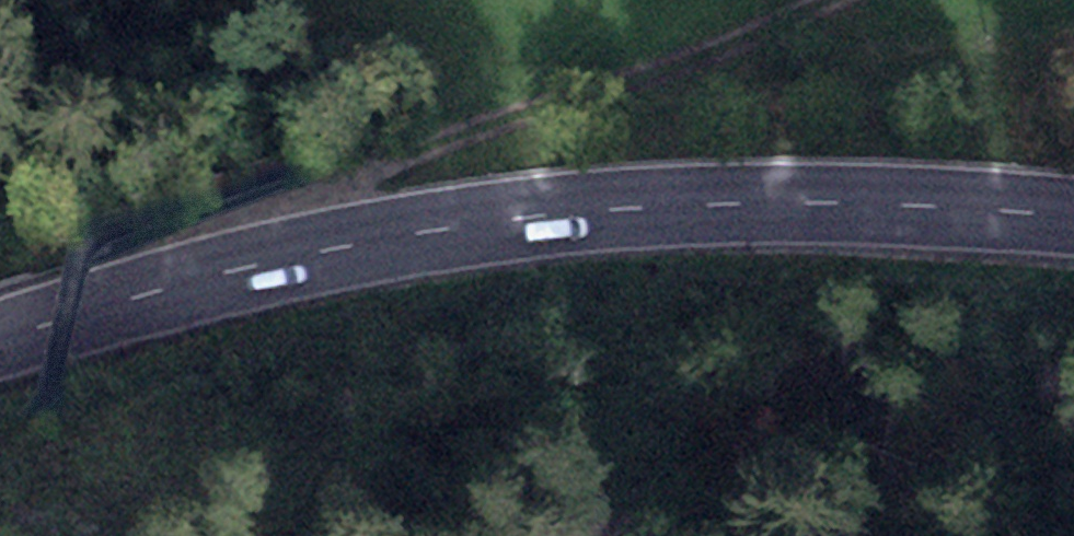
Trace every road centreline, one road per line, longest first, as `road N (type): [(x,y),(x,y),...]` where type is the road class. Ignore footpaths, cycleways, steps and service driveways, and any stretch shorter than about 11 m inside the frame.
road 1 (primary): [(1073,225),(855,210),(580,220),(293,253),(0,341)]
road 2 (track): [(0,426),(57,401),(85,240),(395,163),(631,84),(814,0)]
road 3 (track): [(514,123),(462,234)]

